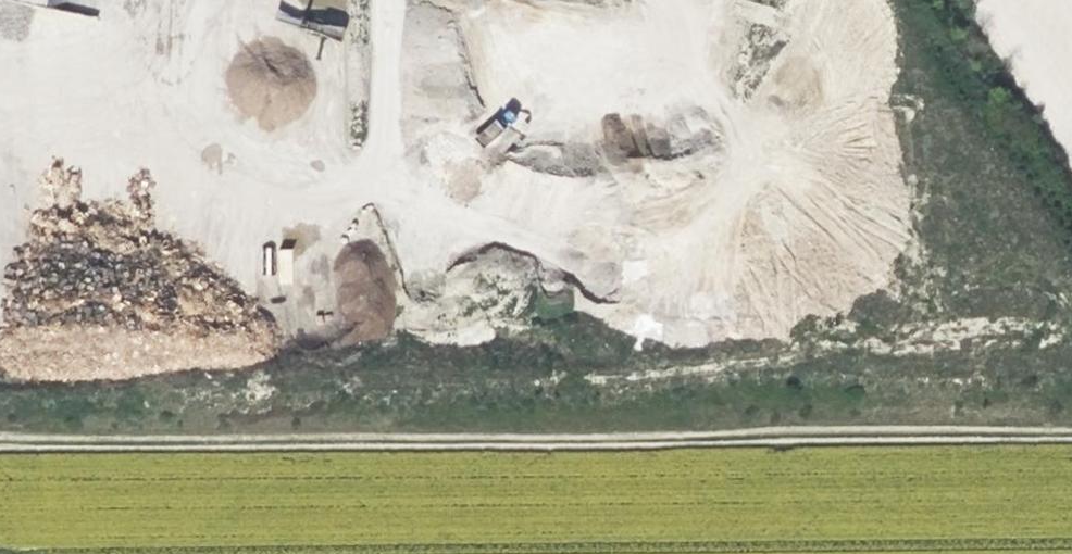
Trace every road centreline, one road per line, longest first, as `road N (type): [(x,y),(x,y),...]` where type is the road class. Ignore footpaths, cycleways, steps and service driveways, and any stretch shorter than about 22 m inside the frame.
road 1 (track): [(0,450),(1071,422)]

